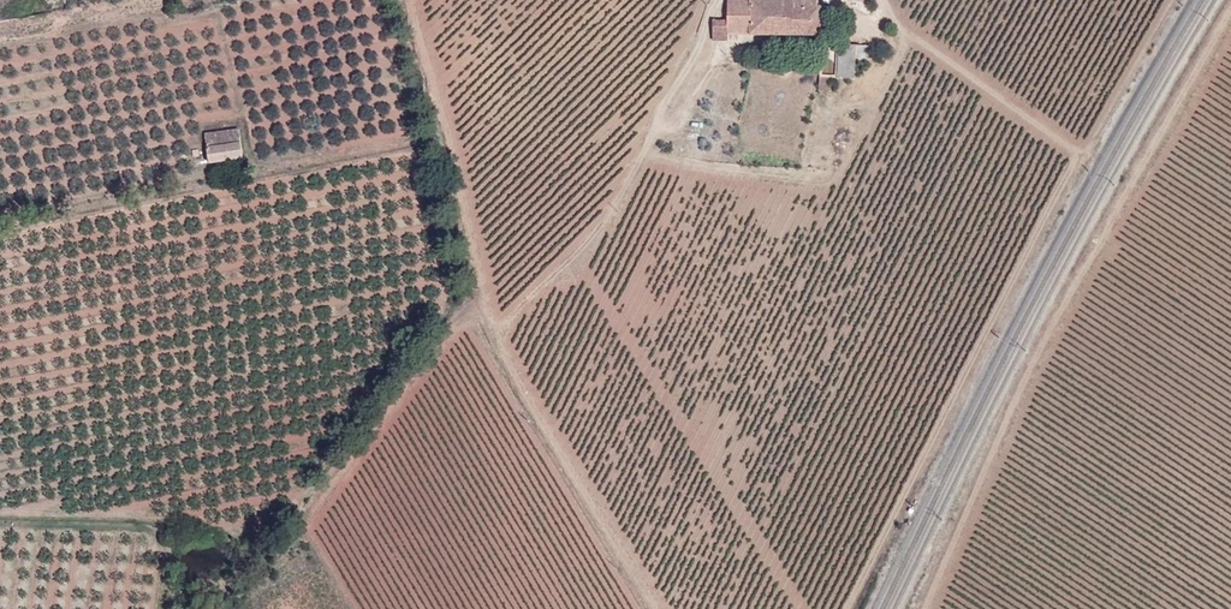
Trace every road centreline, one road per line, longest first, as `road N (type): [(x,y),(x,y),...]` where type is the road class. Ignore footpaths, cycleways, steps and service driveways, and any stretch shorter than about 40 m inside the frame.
road 1 (track): [(0,215),(258,168)]

